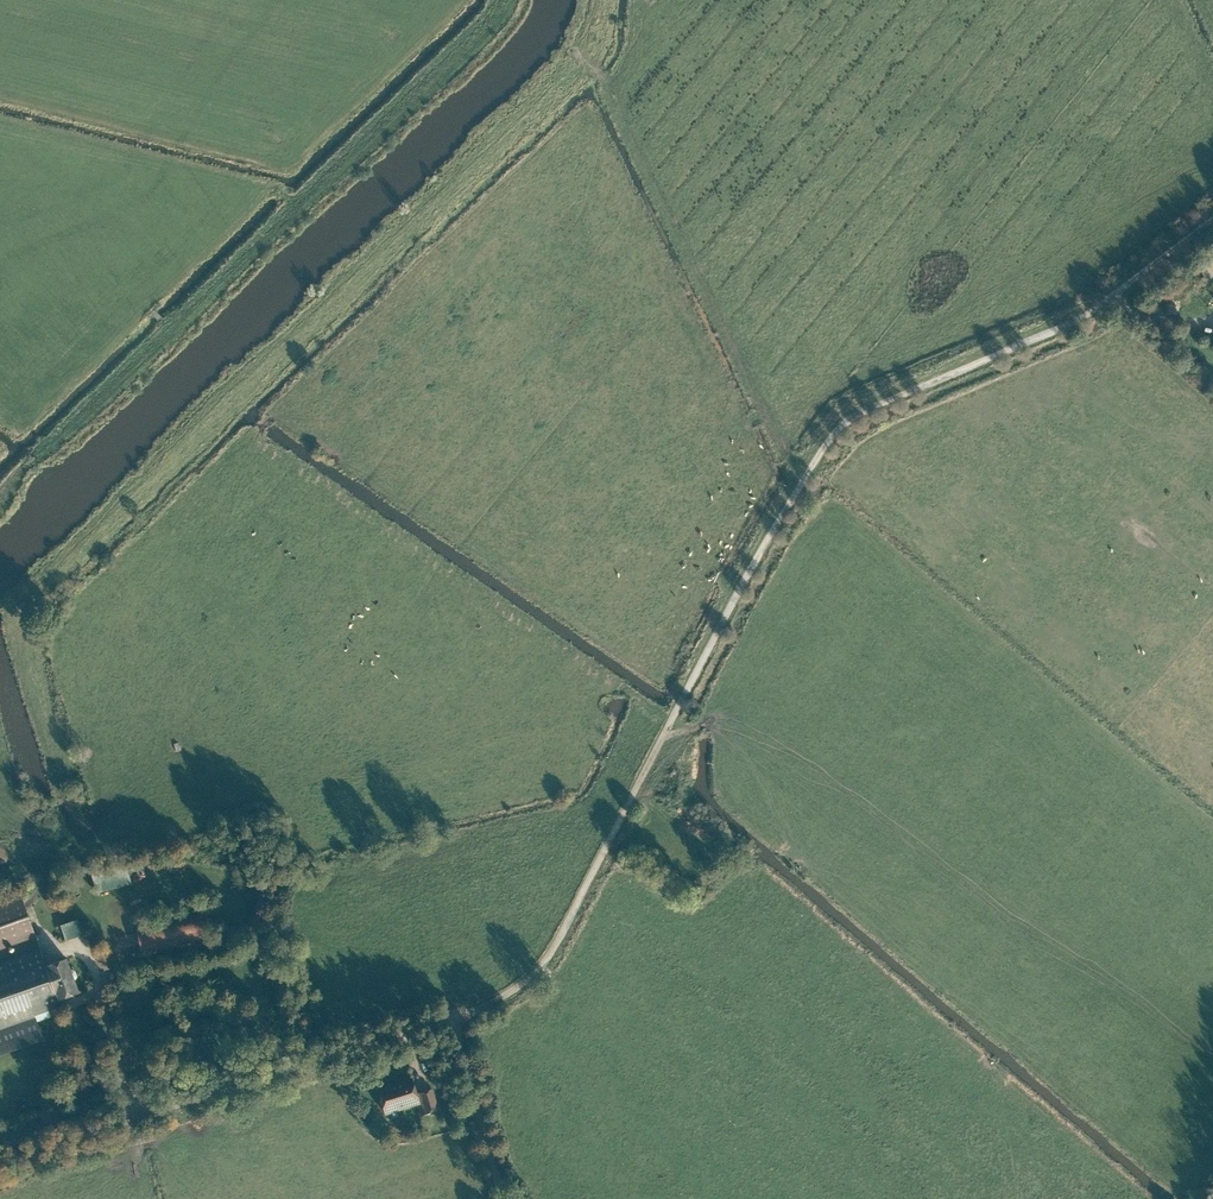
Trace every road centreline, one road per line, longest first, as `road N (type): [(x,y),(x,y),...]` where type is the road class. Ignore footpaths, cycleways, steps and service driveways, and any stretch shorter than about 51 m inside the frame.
road 1 (unclassified): [(452,1024),(540,966),(747,571),(828,440),(854,417),(1104,305),(1212,219)]
road 2 (unclassified): [(0,1162),(452,1024)]
road 3 (unclassified): [(452,1024),(501,1198)]

